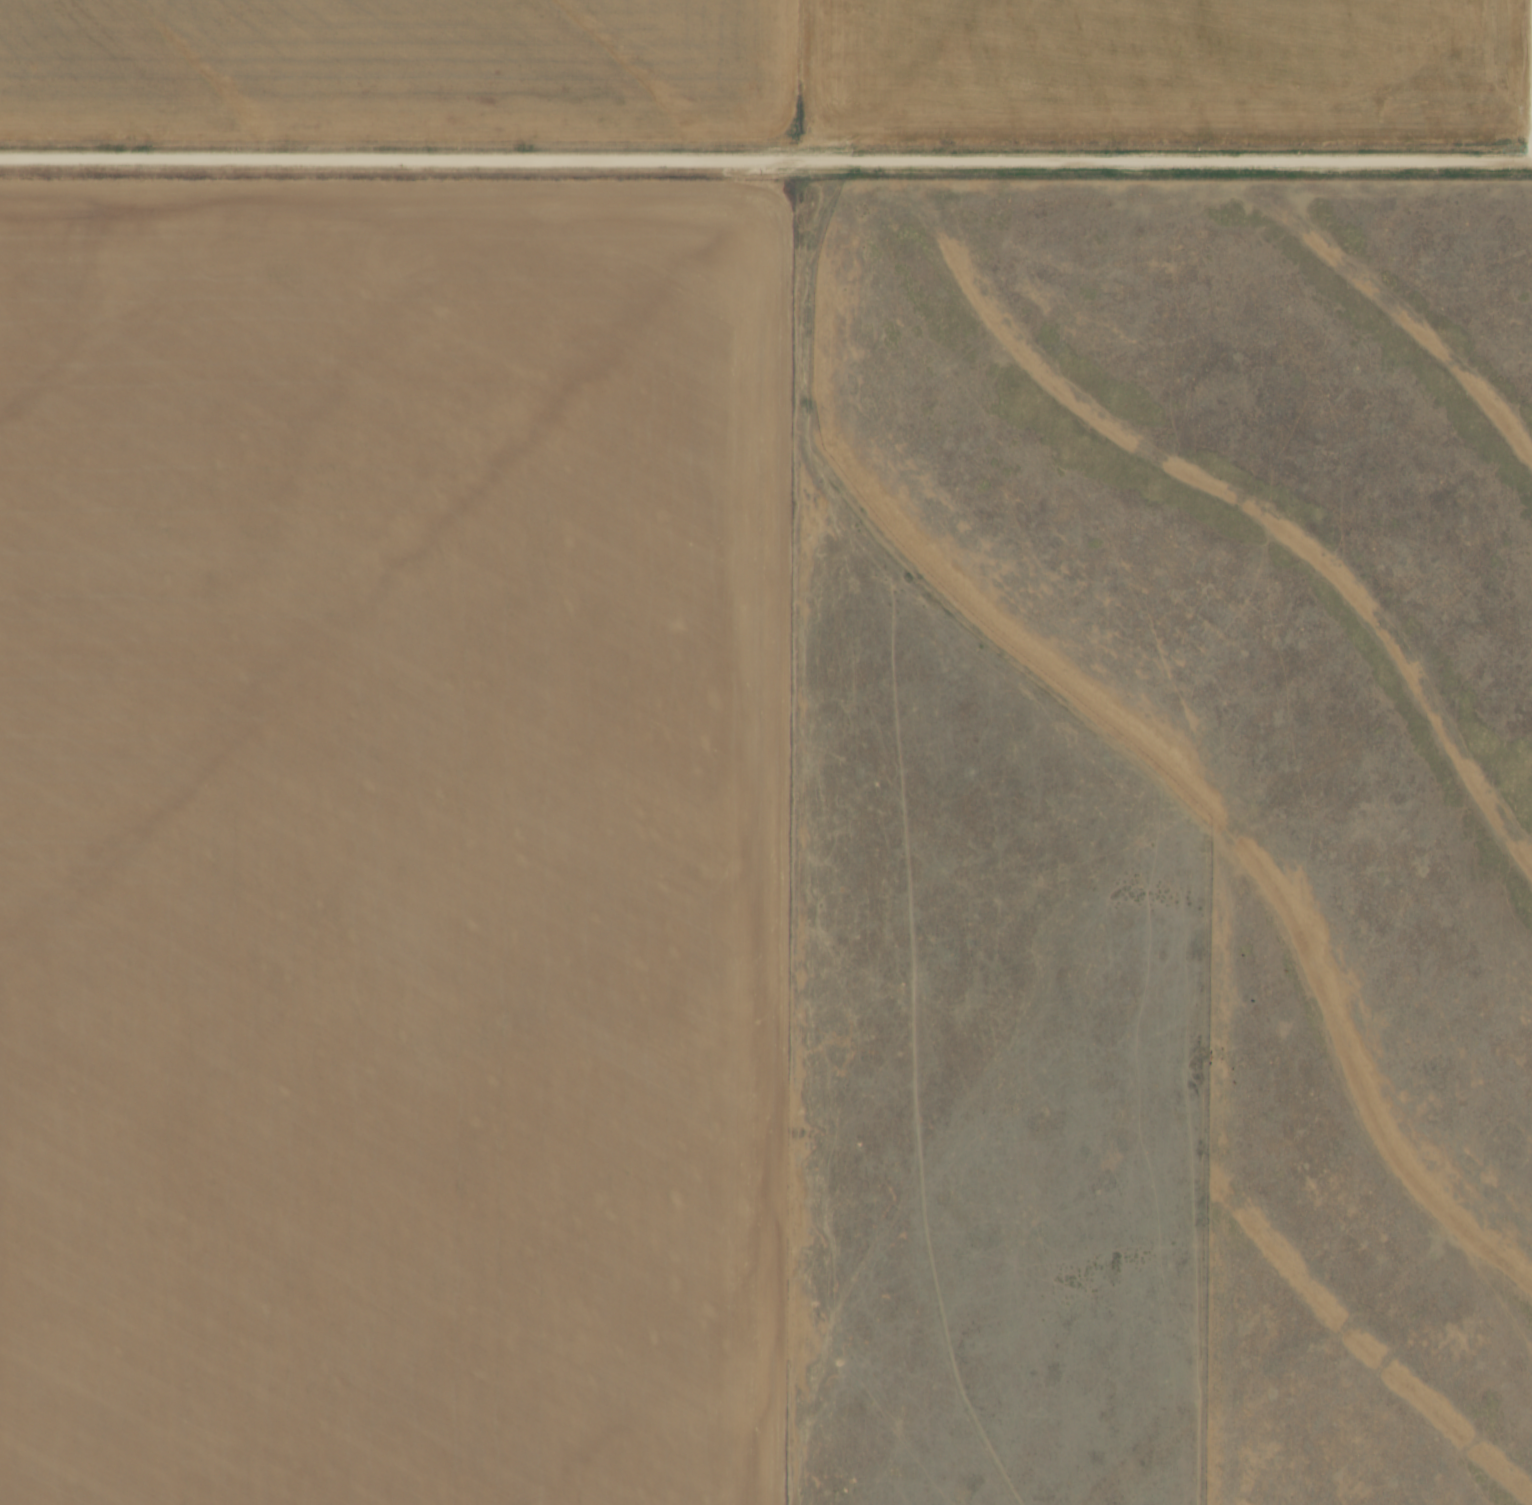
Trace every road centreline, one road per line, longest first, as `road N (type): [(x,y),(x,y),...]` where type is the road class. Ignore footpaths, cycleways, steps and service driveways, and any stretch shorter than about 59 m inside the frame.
road 1 (track): [(0,140),(1531,154)]

